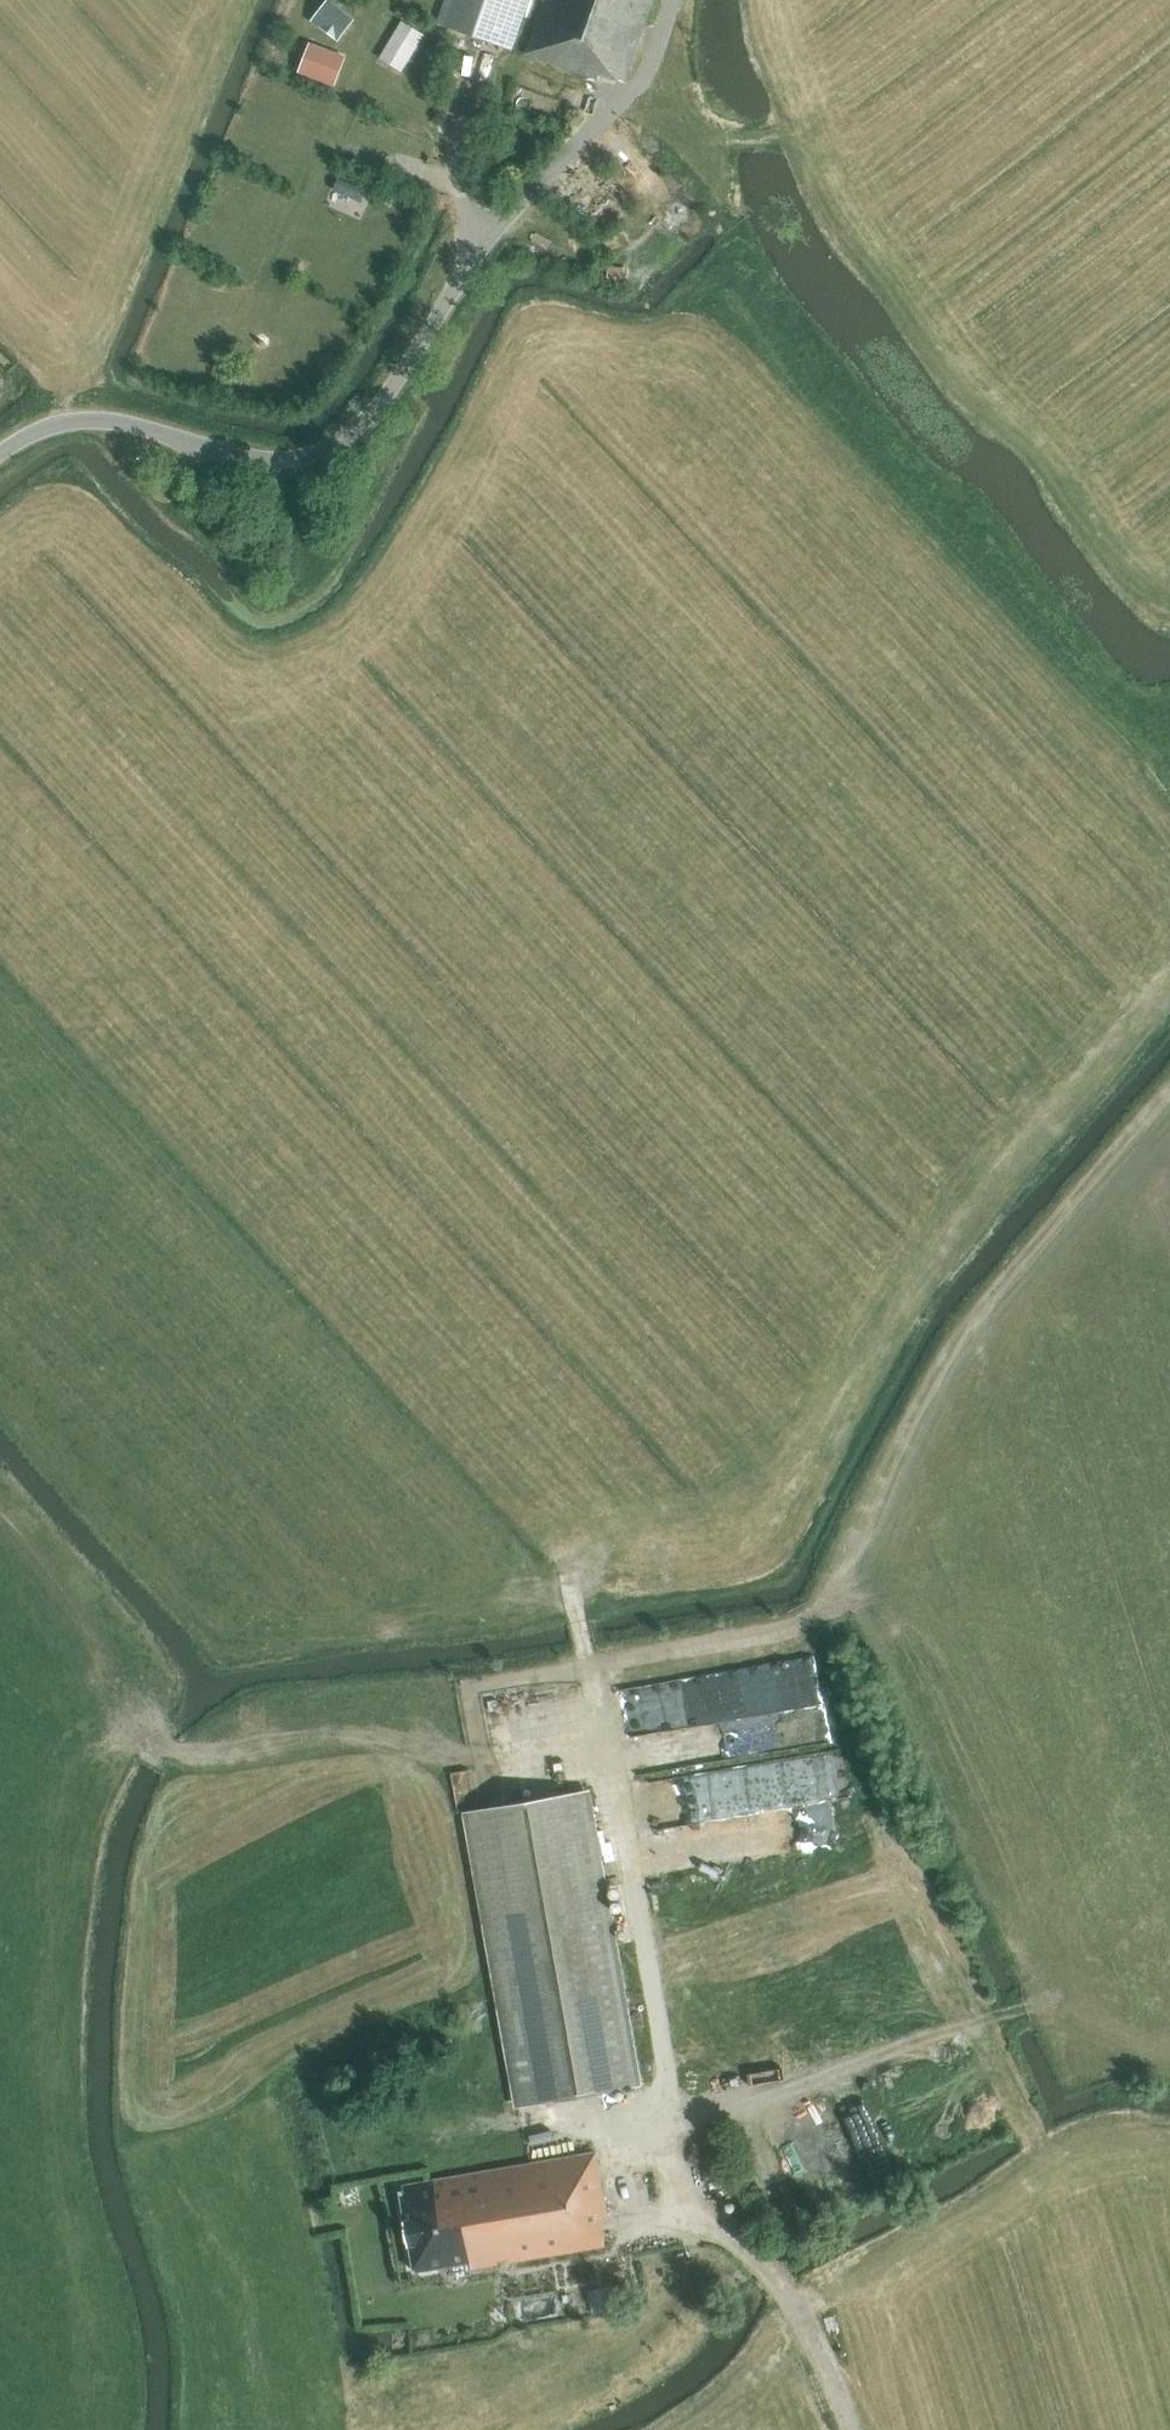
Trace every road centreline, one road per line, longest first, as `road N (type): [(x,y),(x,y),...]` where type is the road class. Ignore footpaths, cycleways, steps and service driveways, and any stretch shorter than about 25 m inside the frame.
road 1 (unclassified): [(640,82),(509,215),(378,407),(334,446),(261,461),(138,427),(77,420),(32,431),(0,453)]
road 2 (track): [(570,1573),(605,1725),(694,2231)]
road 3 (track): [(676,2131),(944,2030),(1049,2001)]
road 4 (track): [(390,0),(334,132),(355,152),(420,172),(459,173)]
road 5 (track): [(586,1666),(793,1627),(826,1604)]
road 6 (track): [(961,2026),(984,2033),(1038,2133),(1052,2139)]

